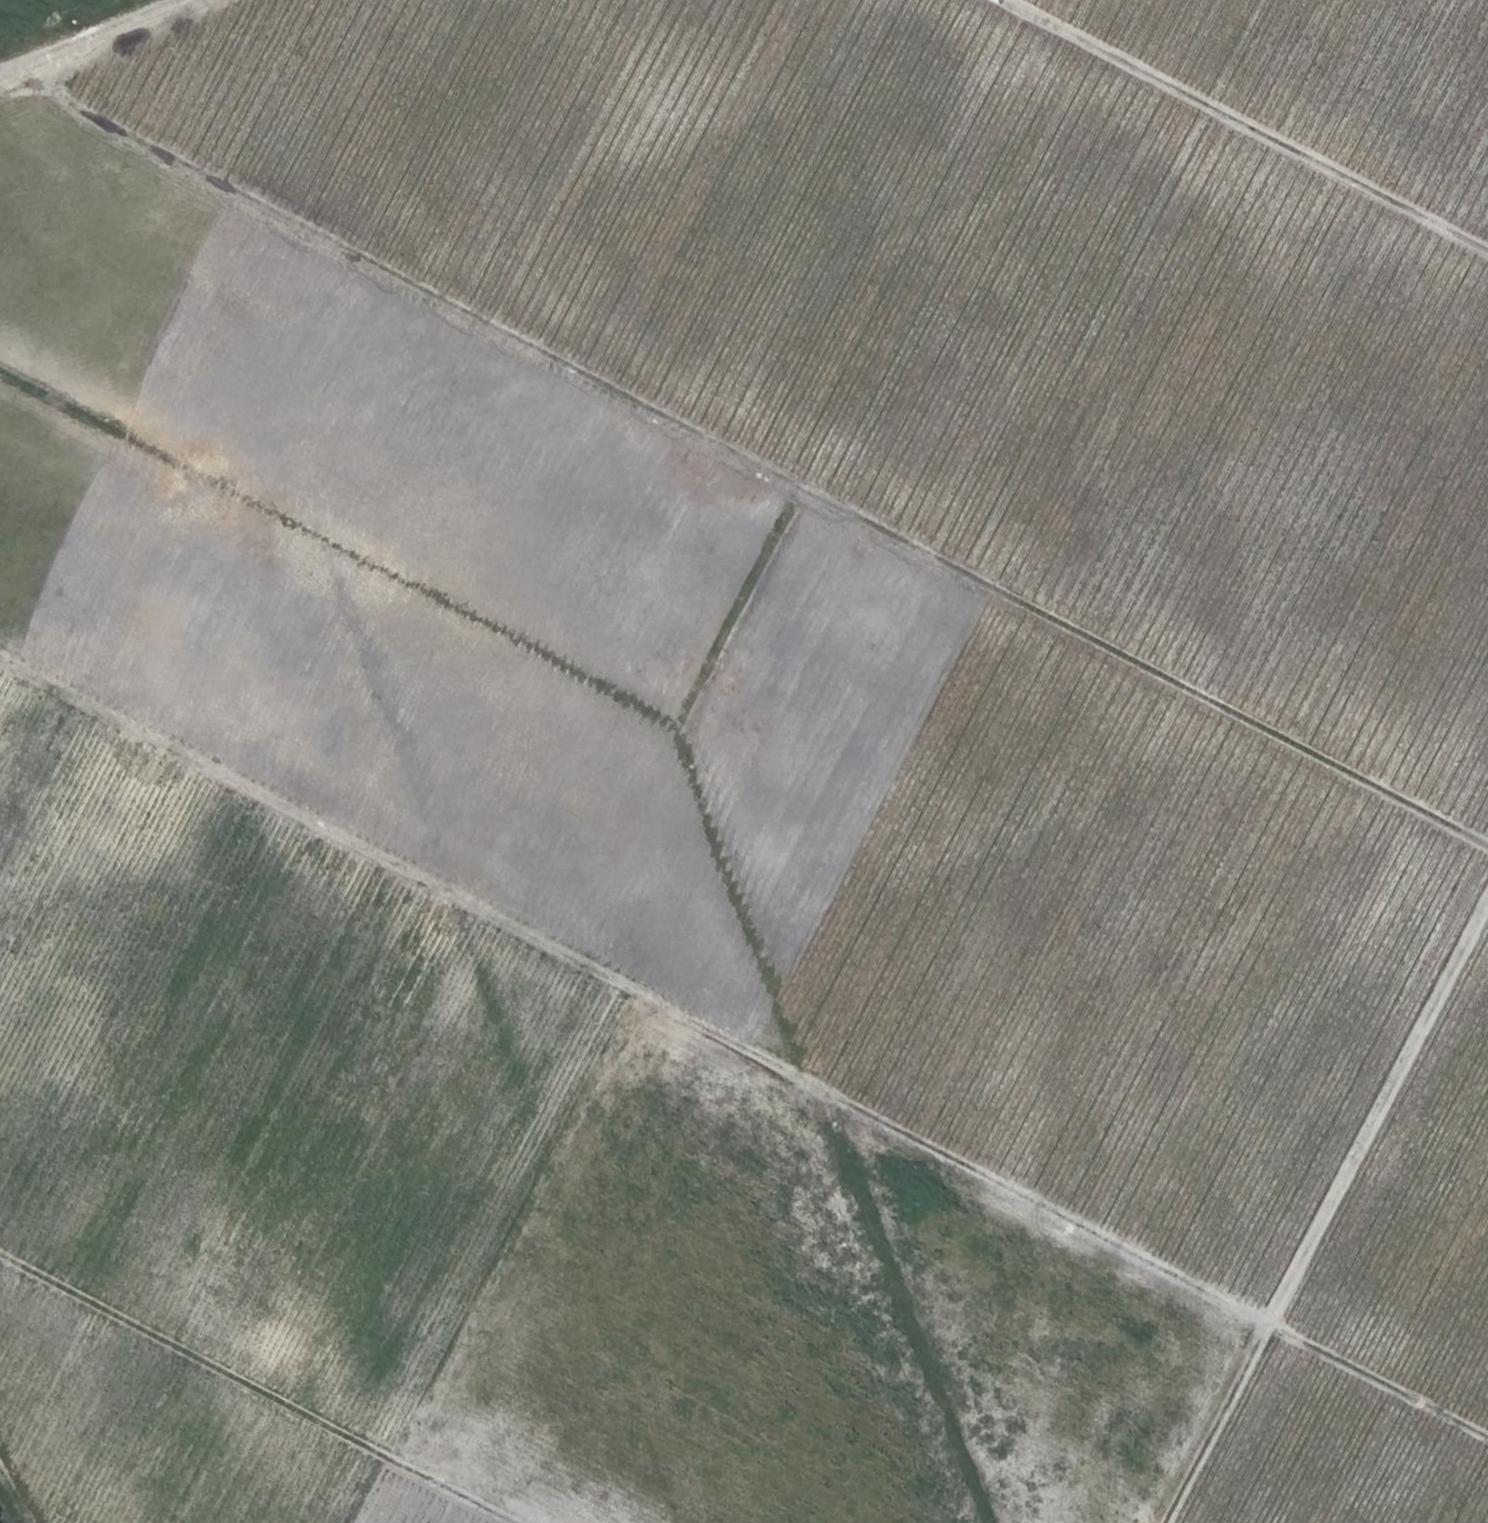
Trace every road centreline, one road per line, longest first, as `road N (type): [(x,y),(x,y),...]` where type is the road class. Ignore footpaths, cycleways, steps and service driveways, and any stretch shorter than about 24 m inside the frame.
road 1 (track): [(1266,1326),(0,662)]
road 2 (track): [(1487,895),(1165,1522)]
road 3 (track): [(1487,257),(995,0)]
road 4 (track): [(252,0),(0,112)]
road 5 (track): [(1266,1326),(1487,1438)]

